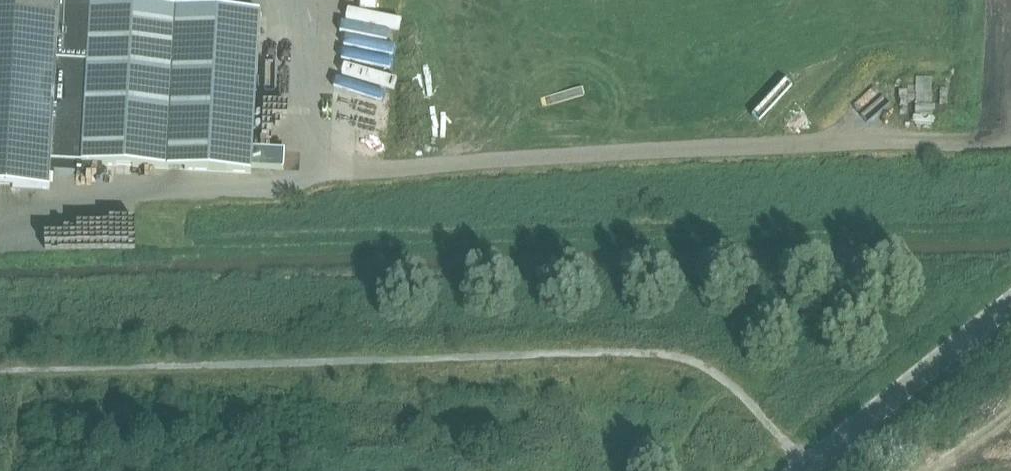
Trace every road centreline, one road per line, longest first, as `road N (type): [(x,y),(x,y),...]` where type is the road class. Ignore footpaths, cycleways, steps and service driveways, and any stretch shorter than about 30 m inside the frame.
road 1 (tertiary): [(806,470),(1010,304)]

